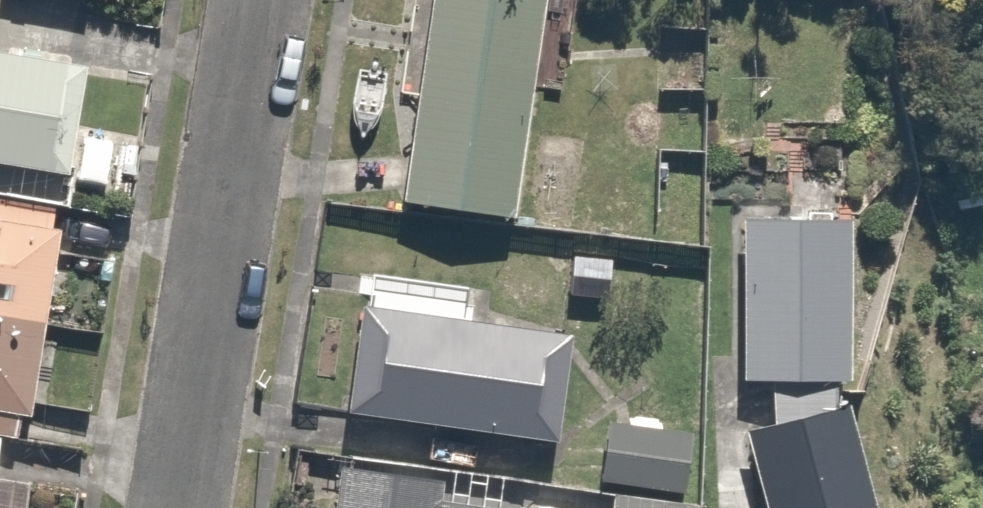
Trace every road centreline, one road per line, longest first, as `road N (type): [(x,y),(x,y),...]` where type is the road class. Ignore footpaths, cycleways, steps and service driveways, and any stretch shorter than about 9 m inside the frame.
road 1 (residential): [(264,0),(186,507)]

